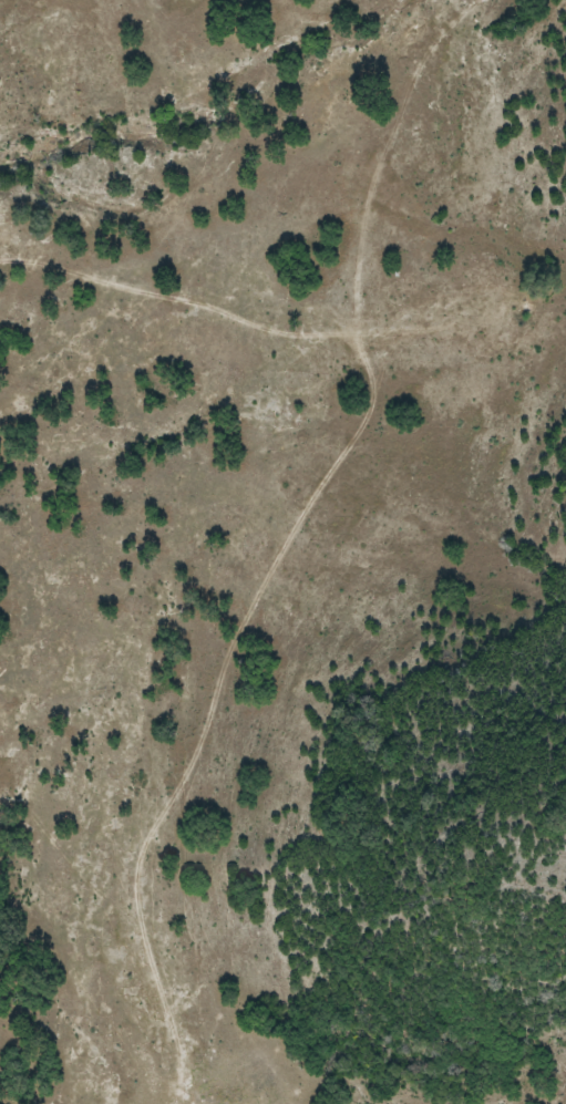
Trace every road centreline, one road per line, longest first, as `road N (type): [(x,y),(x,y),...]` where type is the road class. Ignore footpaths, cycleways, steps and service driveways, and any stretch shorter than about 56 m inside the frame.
road 1 (residential): [(154,1103),(141,1040),(141,855),(308,420),(308,359),(255,316),(135,316),(0,347)]

